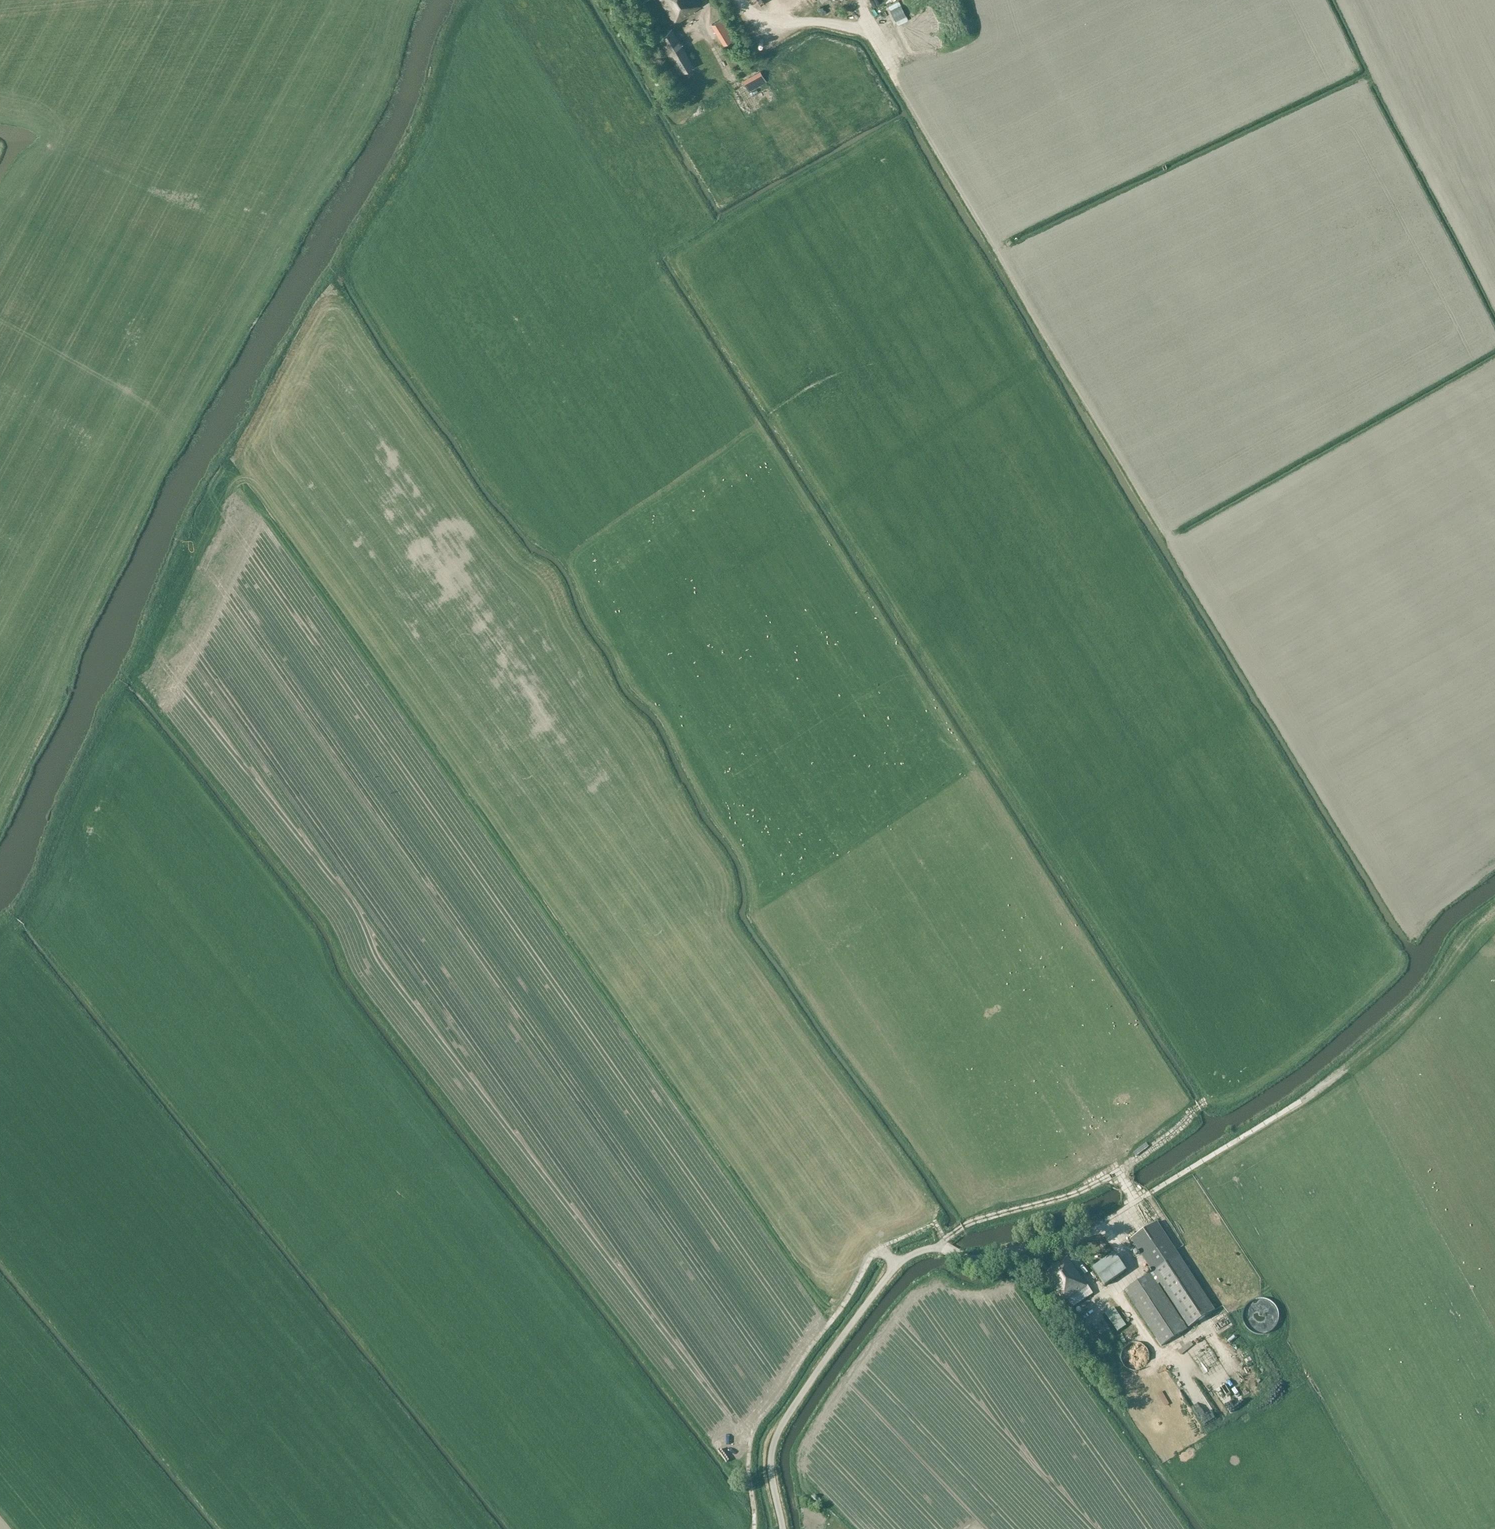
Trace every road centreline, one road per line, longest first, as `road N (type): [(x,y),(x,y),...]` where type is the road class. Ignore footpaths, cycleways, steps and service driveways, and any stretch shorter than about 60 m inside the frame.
road 1 (track): [(1146,1200),(1302,1105),(1374,1048),(1424,999),(1465,935),(1494,914)]
road 2 (track): [(1295,1055),(1197,1109),(1090,1191),(964,1227),(945,1242)]
road 3 (track): [(754,1528),(749,1462),(758,1422),(879,1252),(934,1229),(943,1246)]

